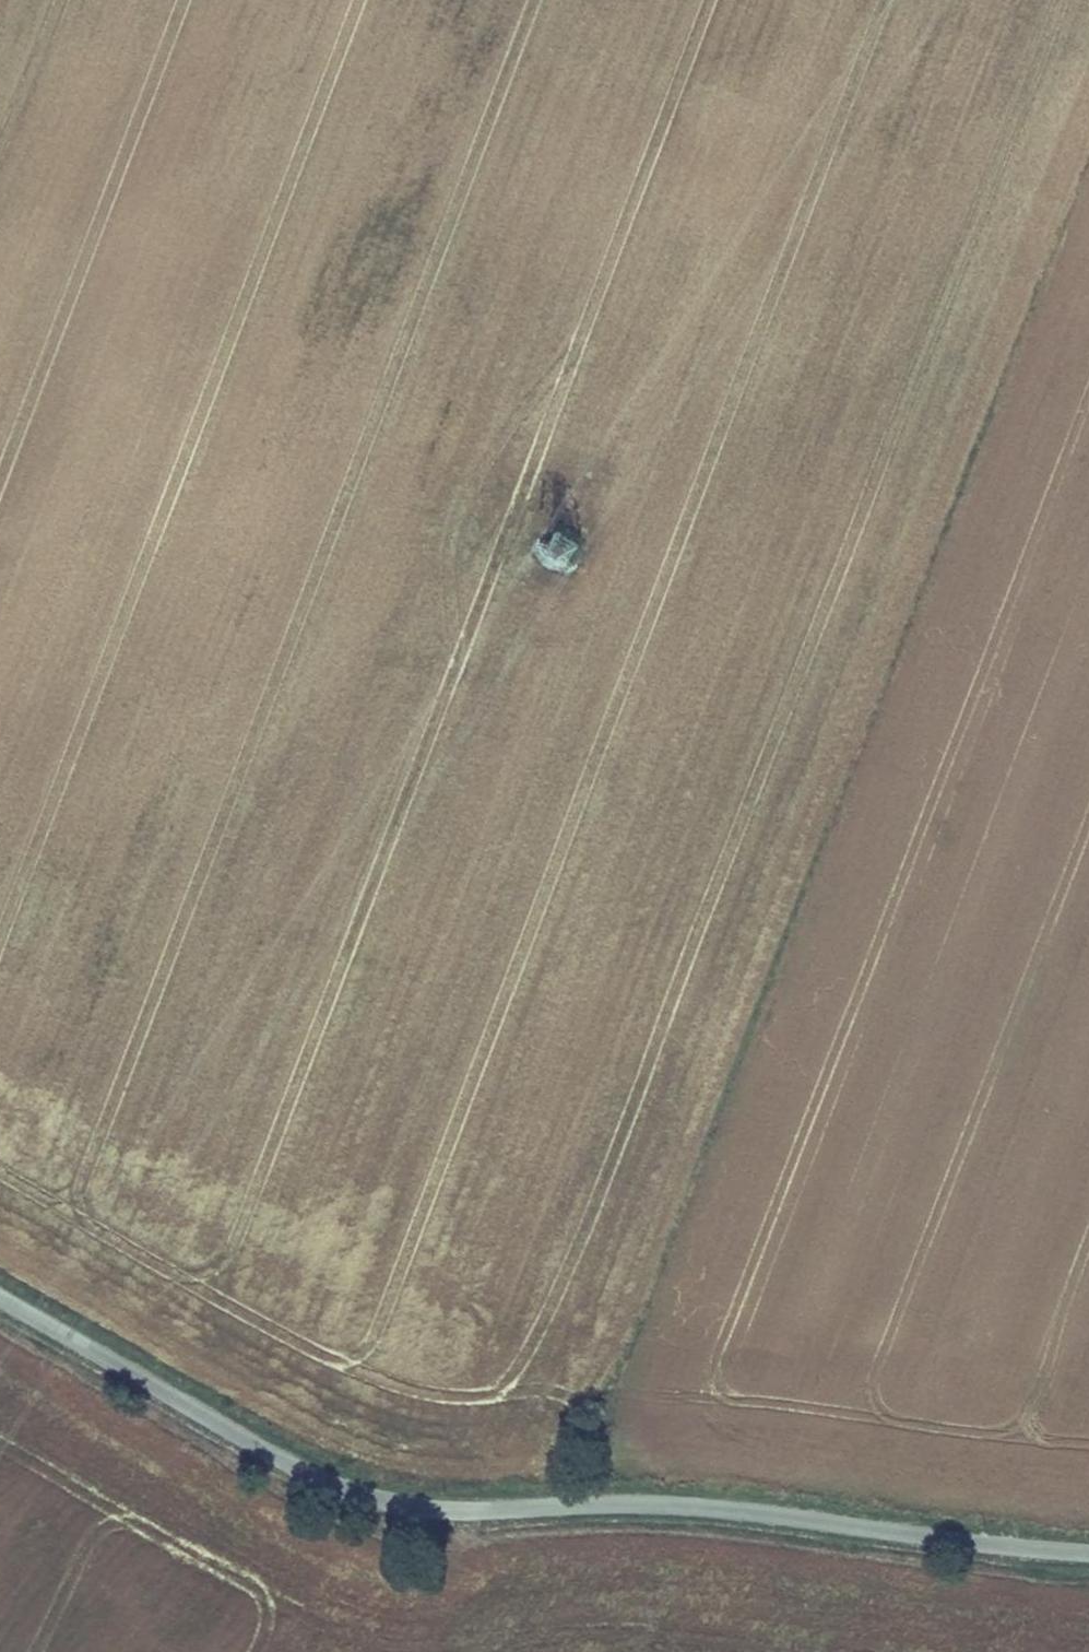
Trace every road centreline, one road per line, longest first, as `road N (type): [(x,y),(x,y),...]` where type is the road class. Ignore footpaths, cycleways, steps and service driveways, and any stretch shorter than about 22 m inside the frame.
road 1 (tertiary): [(1088,1553),(711,1507),(443,1511),(373,1499),(250,1442),(0,1297)]

